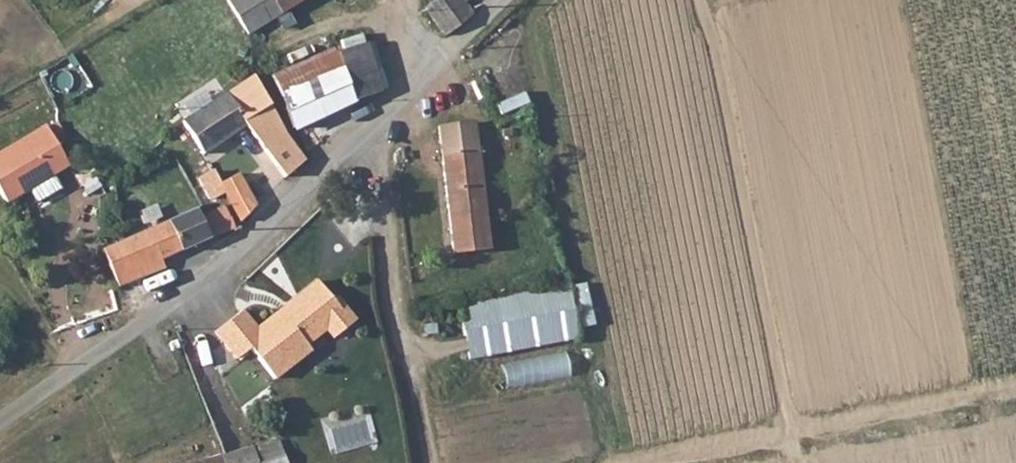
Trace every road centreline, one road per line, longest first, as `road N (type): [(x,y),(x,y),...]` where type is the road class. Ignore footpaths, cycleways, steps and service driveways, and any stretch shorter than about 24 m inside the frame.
road 1 (unclassified): [(0,417),(267,233),(502,0)]
road 2 (track): [(371,130),(433,462)]
road 3 (track): [(691,462),(1015,393)]

